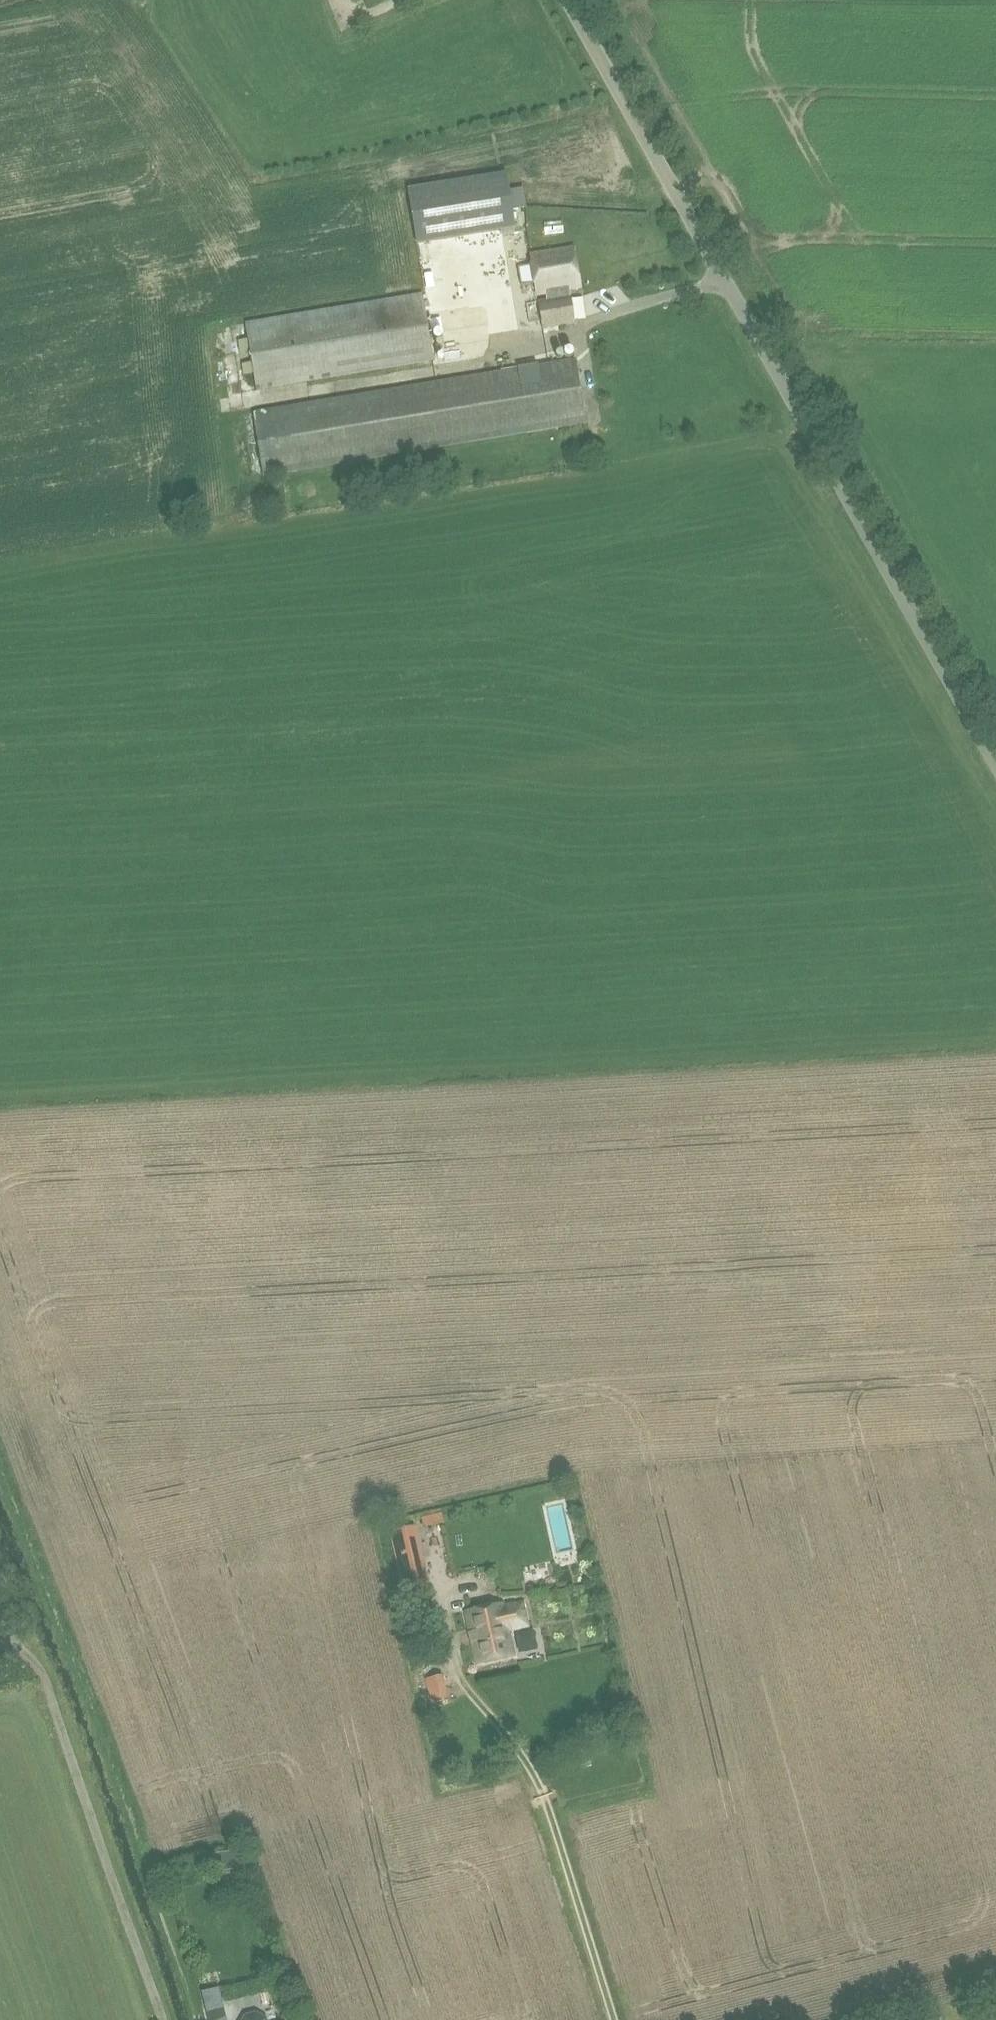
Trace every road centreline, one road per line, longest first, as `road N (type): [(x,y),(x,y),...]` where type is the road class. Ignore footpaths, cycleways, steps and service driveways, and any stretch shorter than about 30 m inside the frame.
road 1 (unclassified): [(995,761),(568,0)]

